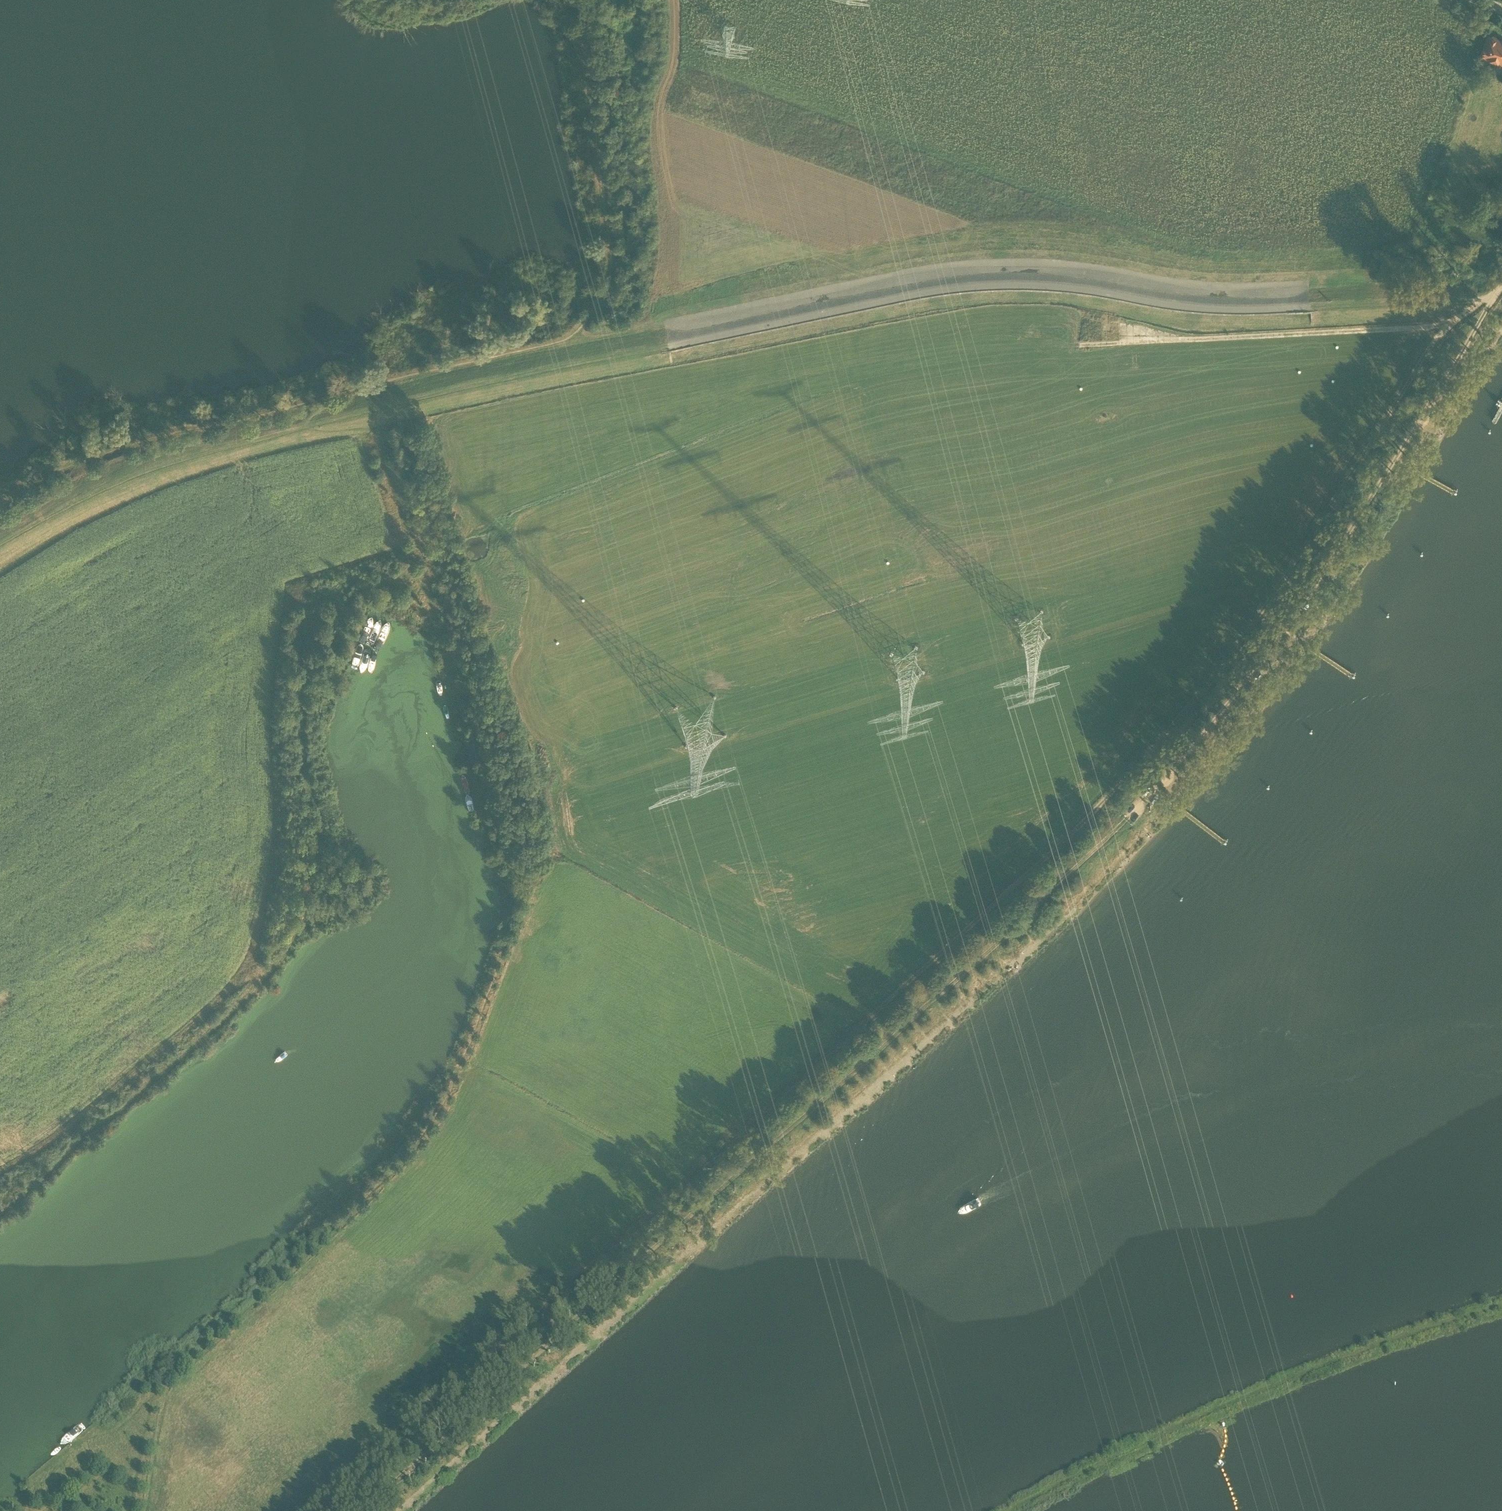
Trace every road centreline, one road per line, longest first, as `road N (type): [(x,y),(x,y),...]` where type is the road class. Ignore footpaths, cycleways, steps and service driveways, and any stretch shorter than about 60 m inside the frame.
road 1 (unclassified): [(665,344),(978,277),(1291,308)]

